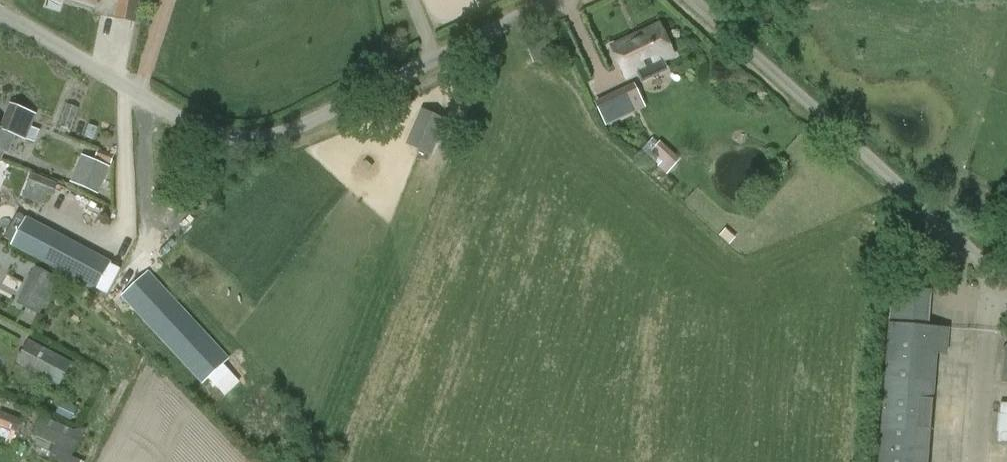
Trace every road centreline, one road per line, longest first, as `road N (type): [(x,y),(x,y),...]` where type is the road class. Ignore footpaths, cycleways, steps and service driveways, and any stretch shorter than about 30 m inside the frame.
road 1 (unclassified): [(0,15),(206,133),(251,139),(286,132),(548,0)]
road 2 (unclassified): [(696,0),(1006,277)]

